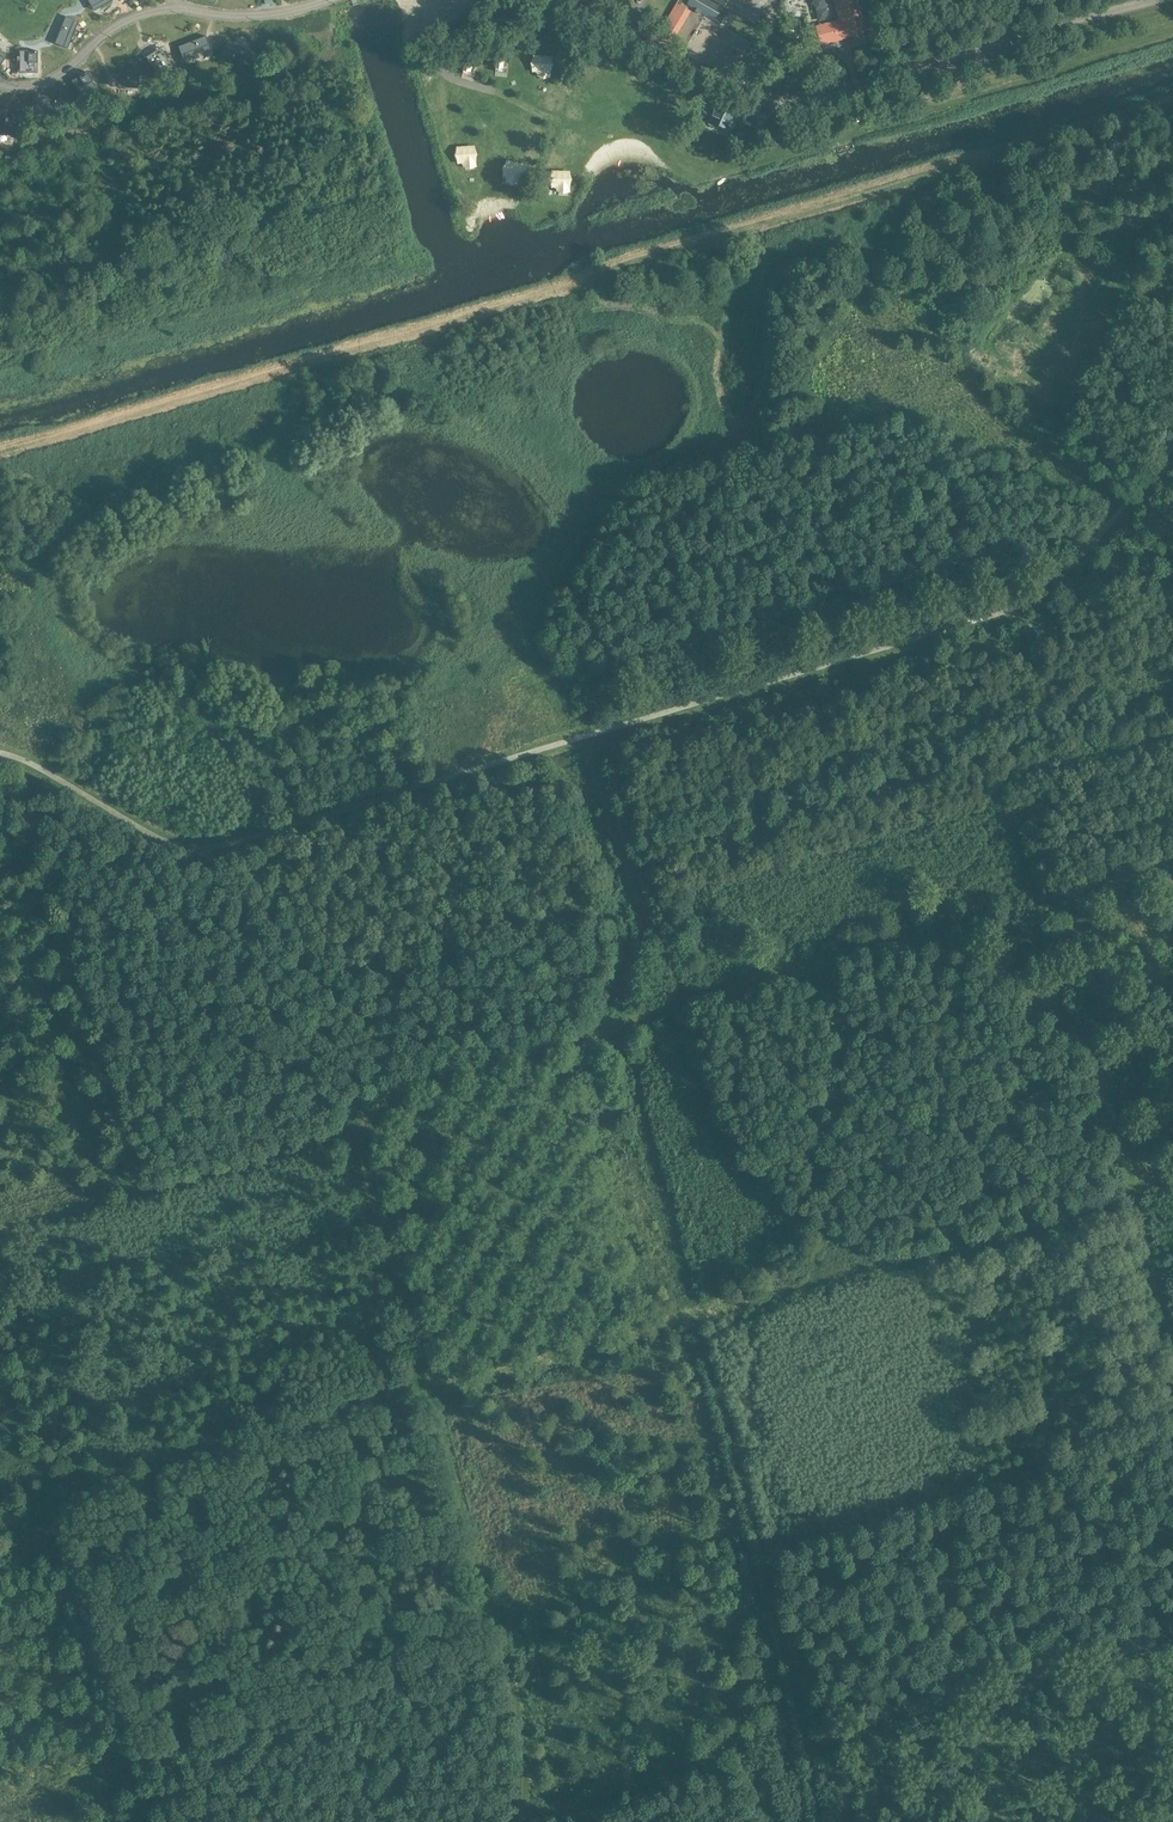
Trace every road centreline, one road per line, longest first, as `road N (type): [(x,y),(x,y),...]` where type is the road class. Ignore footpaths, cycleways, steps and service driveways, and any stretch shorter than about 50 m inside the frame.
road 1 (track): [(520,1821),(517,1716),(384,1235),(369,1169),(374,1113),(392,1097),(682,1004),(885,952),(933,950),(1037,993),(1076,1035),(1113,1117),(1137,1146),(1172,1158)]
road 2 (track): [(588,737),(682,1004)]

